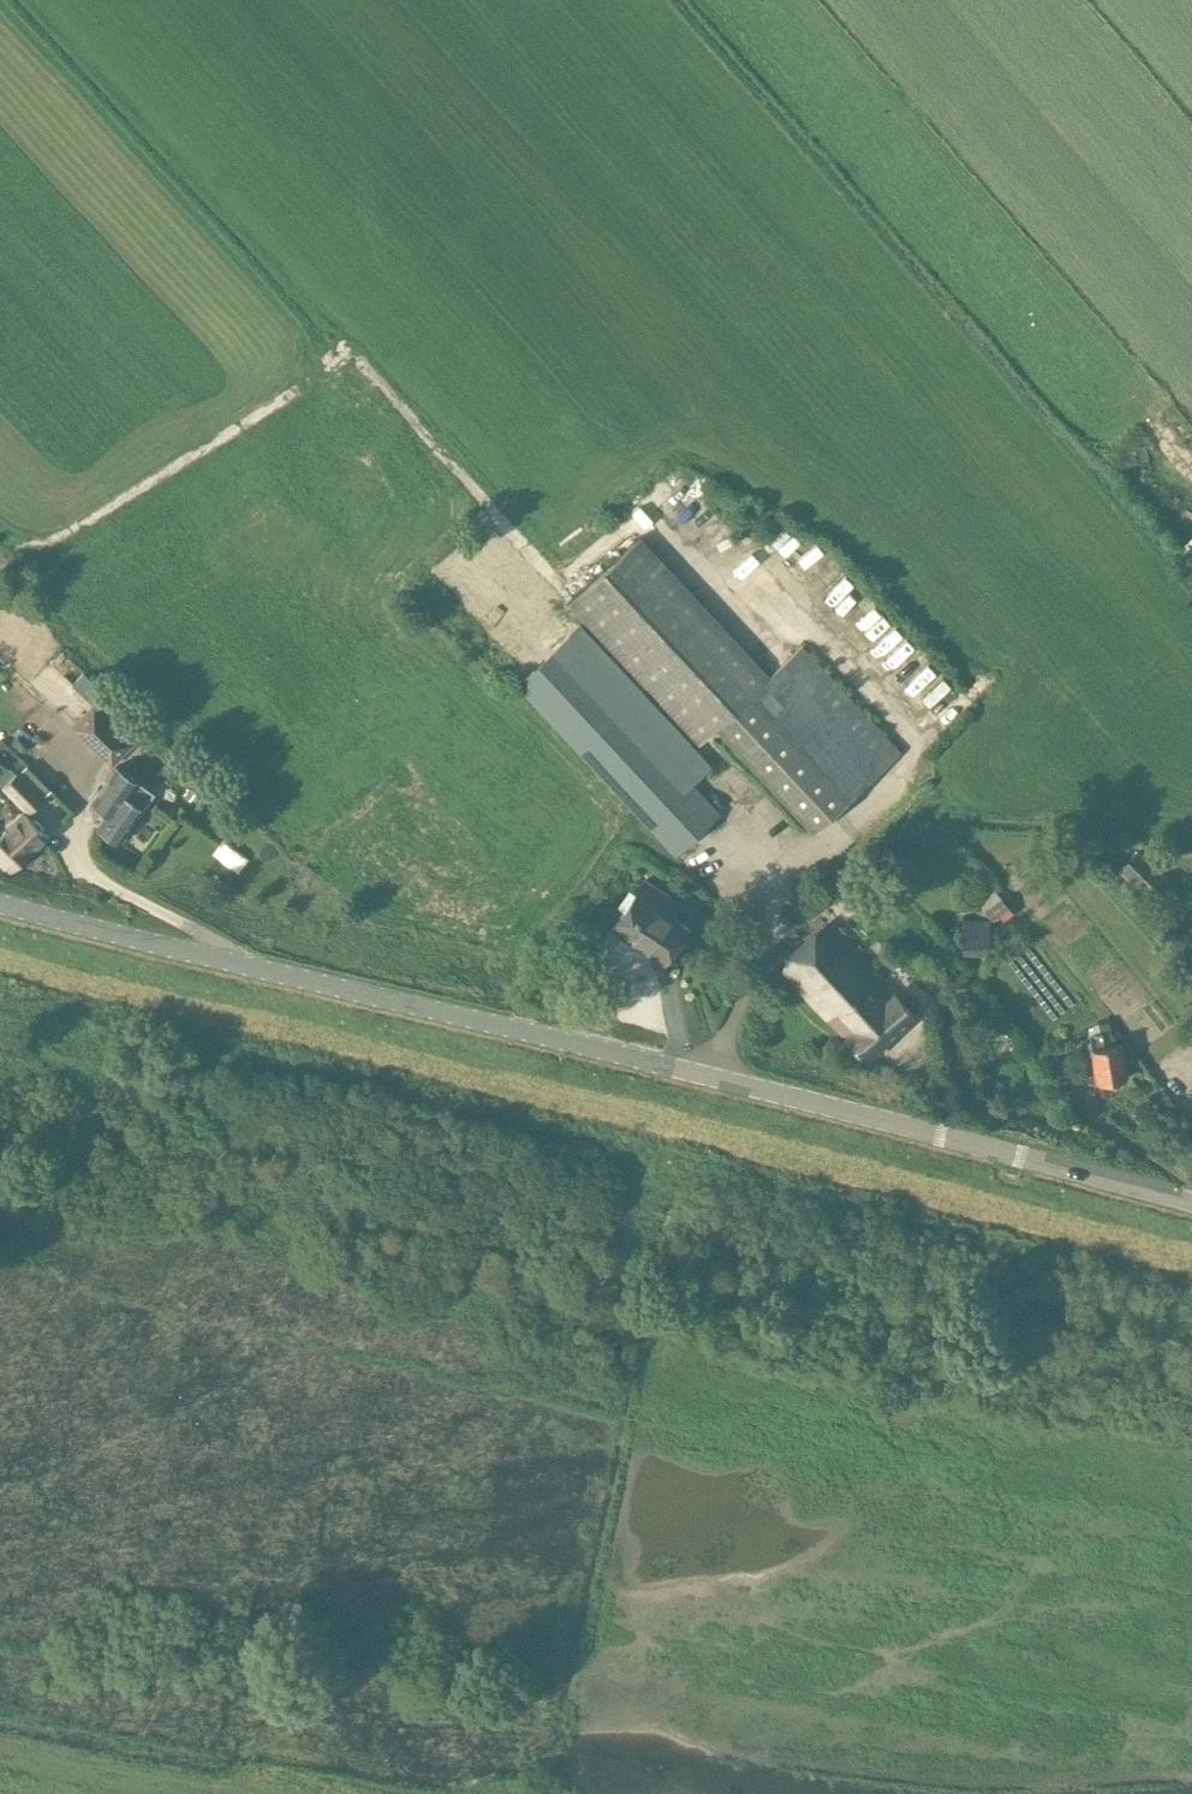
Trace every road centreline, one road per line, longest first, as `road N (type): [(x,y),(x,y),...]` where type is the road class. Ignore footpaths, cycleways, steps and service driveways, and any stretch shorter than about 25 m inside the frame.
road 1 (tertiary): [(0,904),(1191,1202)]
road 2 (track): [(559,584),(346,373),(329,374),(25,545),(0,548)]

